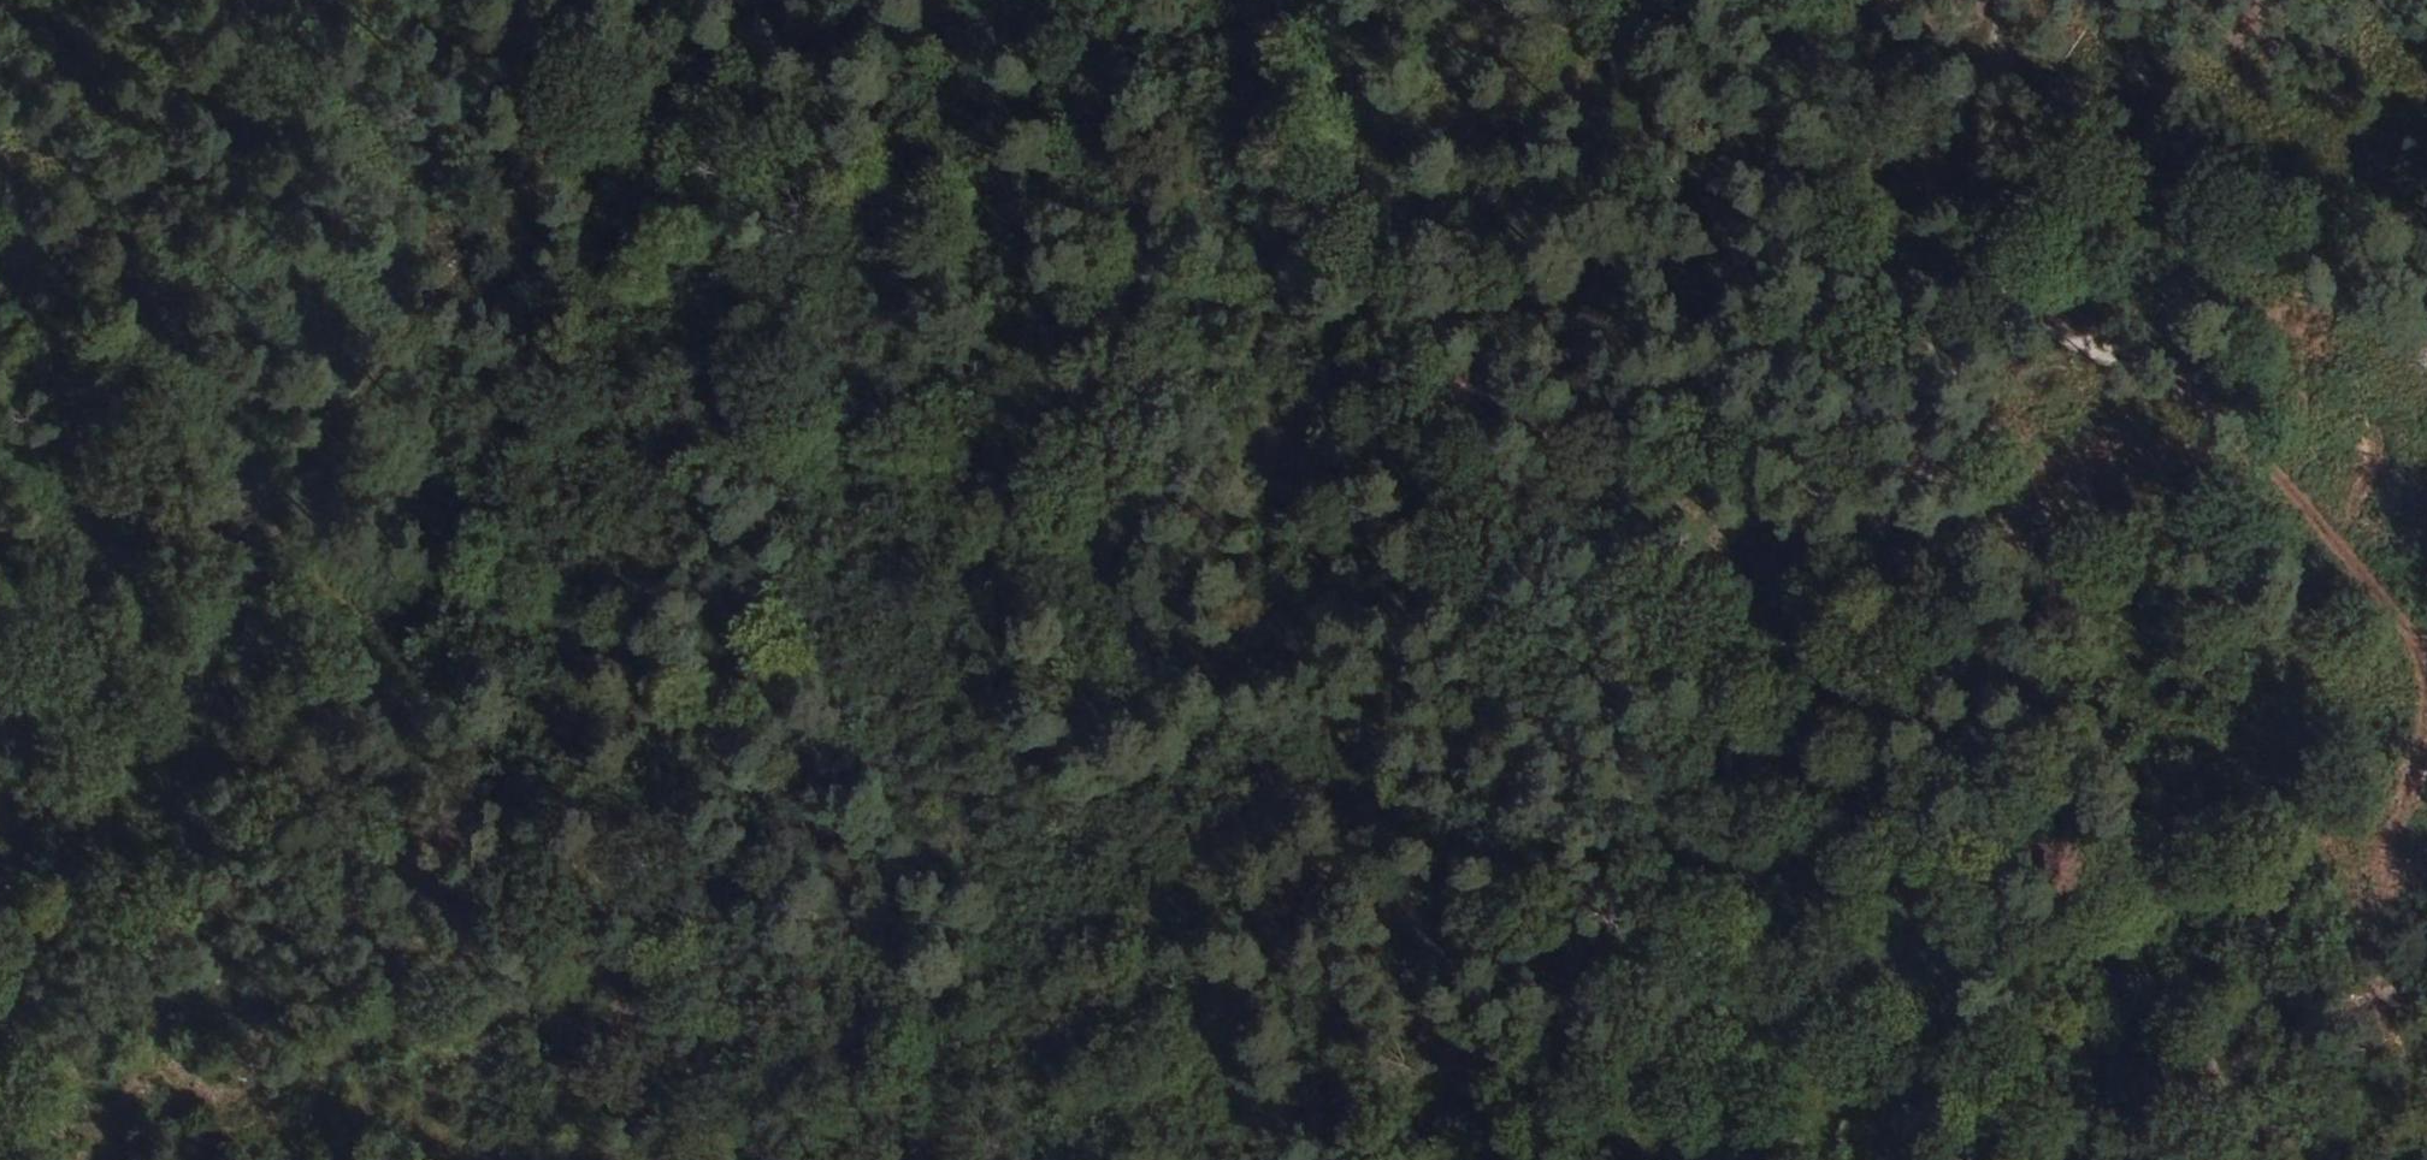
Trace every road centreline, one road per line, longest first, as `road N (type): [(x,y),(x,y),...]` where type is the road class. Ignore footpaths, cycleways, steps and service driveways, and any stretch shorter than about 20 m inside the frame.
road 1 (track): [(1797,0),(2370,1159)]

